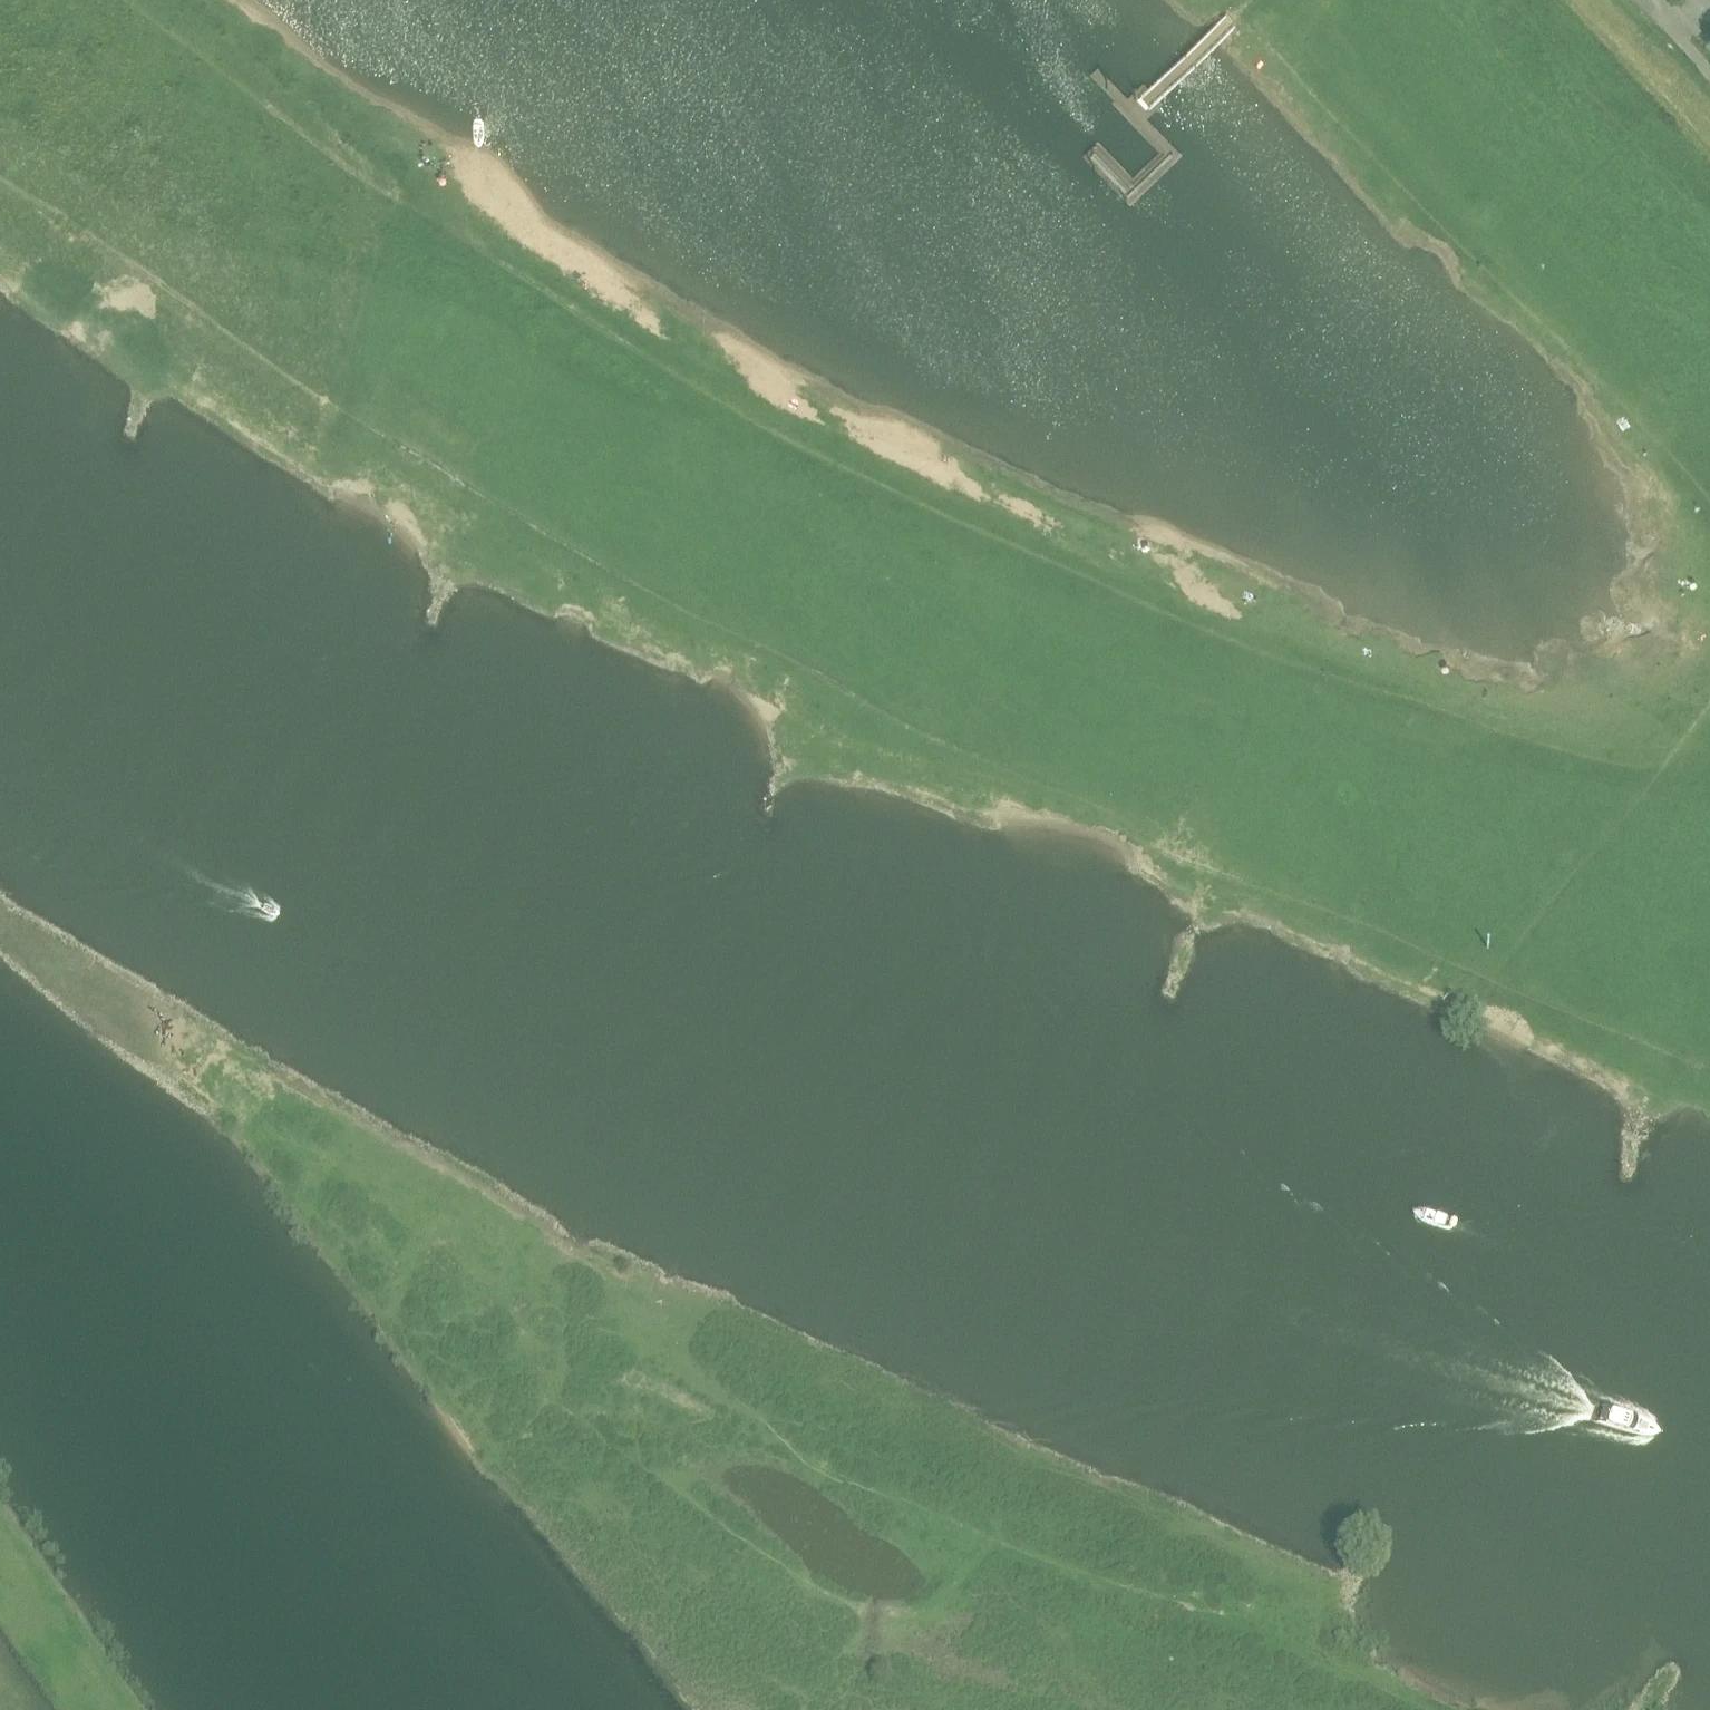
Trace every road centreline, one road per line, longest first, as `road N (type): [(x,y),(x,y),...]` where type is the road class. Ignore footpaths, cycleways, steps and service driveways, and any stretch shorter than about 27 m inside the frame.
road 1 (track): [(640,1342),(854,1485),(1260,1629),(1462,1709)]

